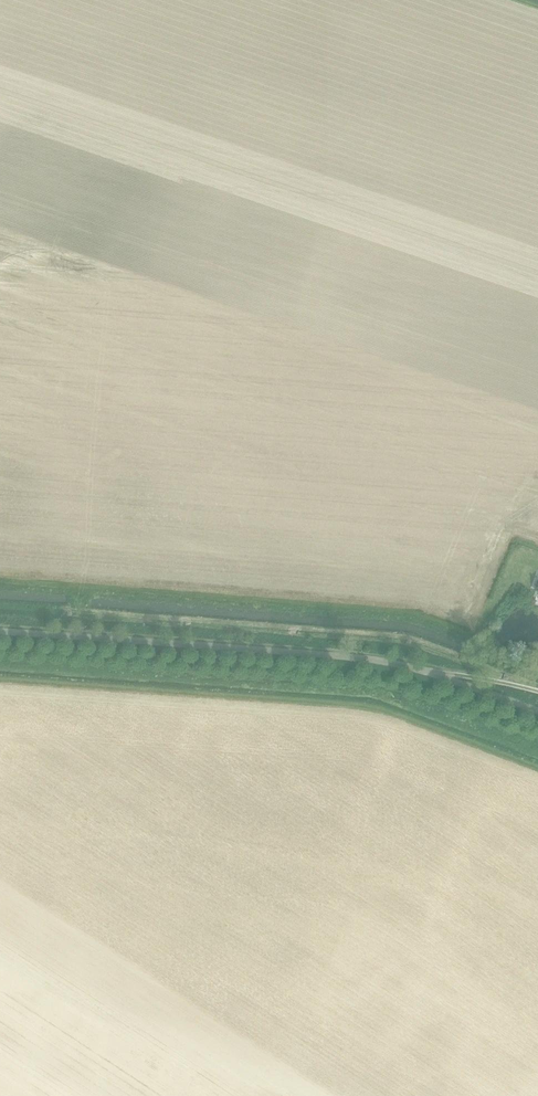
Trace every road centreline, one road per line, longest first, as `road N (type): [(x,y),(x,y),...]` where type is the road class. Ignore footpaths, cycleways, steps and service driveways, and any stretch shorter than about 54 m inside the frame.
road 1 (unclassified): [(537,712),(390,662),(0,632)]

